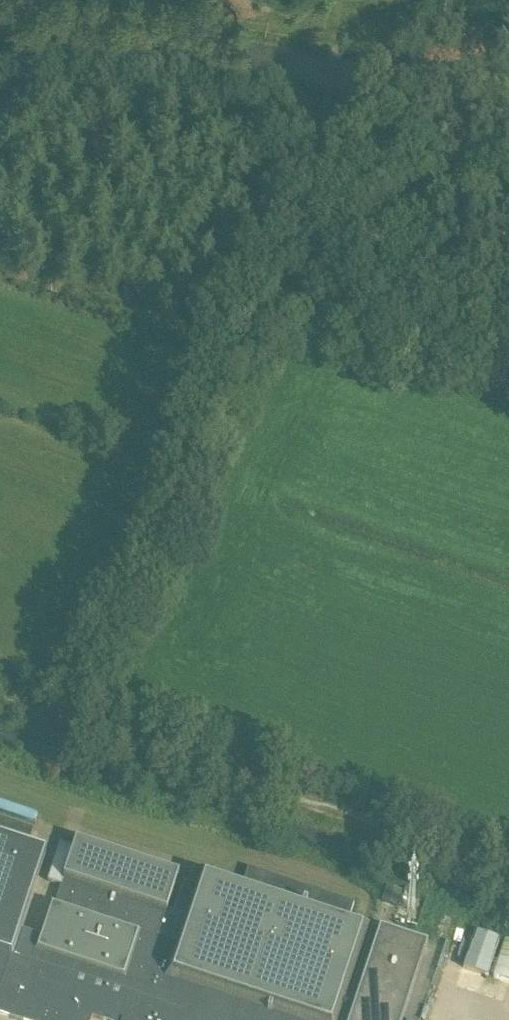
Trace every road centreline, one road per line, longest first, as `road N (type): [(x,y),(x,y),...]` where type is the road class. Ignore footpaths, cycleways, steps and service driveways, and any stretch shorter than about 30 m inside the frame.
road 1 (track): [(79,716),(184,482),(263,346),(307,304)]
road 2 (track): [(508,859),(79,716)]
road 3 (track): [(307,304),(330,0)]
road 4 (track): [(307,304),(508,364)]

